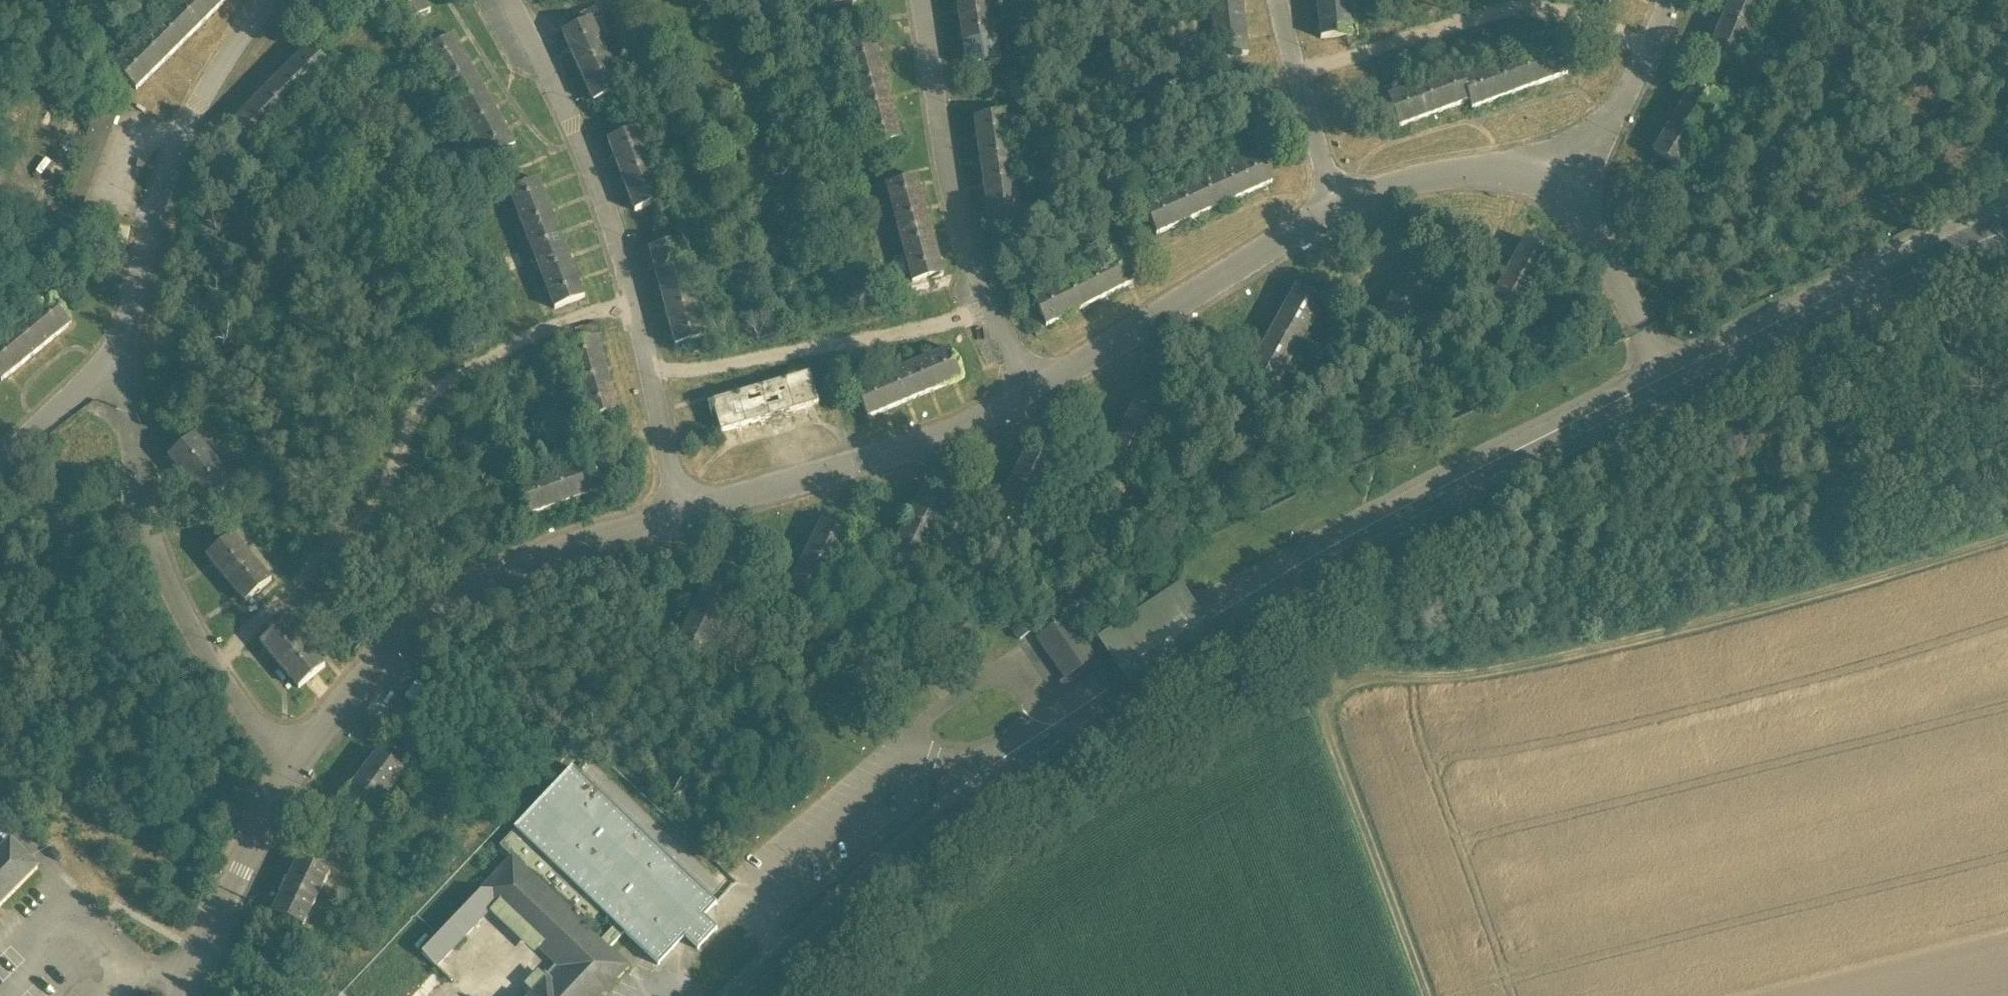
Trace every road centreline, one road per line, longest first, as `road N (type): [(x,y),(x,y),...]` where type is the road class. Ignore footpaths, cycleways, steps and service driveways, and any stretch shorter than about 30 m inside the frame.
road 1 (tertiary): [(1668,391),(1399,526),(1233,621),(942,828),(744,995)]
road 2 (residential): [(281,0),(244,42),(205,108),(141,293),(100,381),(194,617),(266,723),(306,760)]
road 3 (residential): [(516,0),(570,89),(609,195),(658,375),(683,516)]
road 4 (residential): [(683,516),(557,556),(491,588),(378,679),(306,760)]
road 5 (residential): [(1039,388),(984,280),(957,186),(930,0)]
road 6 (residential): [(1039,388),(971,427),(683,516)]
road 7 (tertiary): [(2007,227),(1668,391)]
road 8 (residential): [(1338,215),(1039,388)]
road 9 (residential): [(1668,391),(1573,164)]
road 10 (residential): [(1573,164),(1525,161),(1438,176),(1338,215)]
road 11 (residential): [(1287,0),(1338,215)]
road 12 (residential): [(1573,164),(1650,64),(1674,0)]
road 13 (residential): [(306,760),(248,869)]

